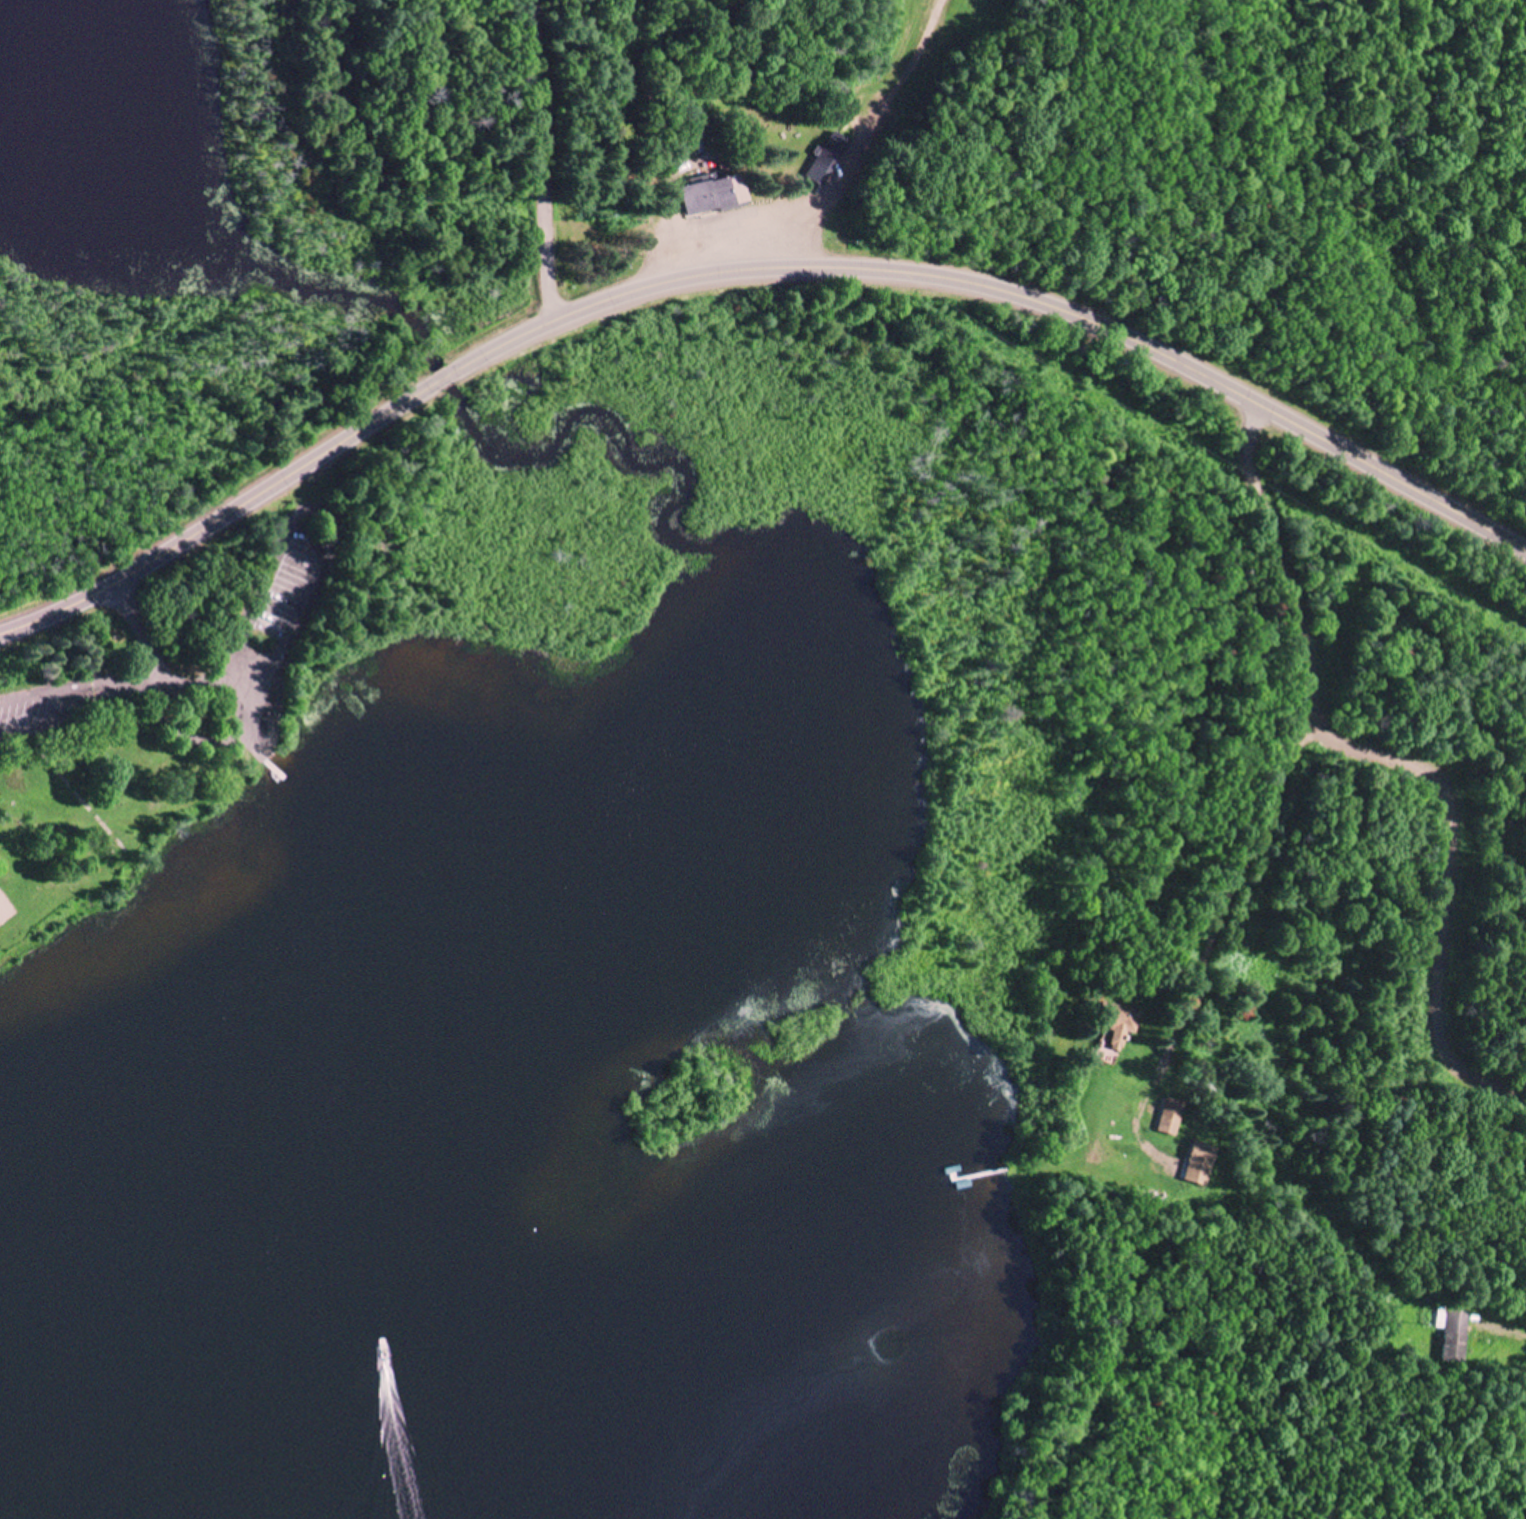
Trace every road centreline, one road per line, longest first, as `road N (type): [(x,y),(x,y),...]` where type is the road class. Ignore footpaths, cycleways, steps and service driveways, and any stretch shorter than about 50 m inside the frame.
road 1 (tertiary): [(1525,552),(1112,330),(1044,304),(913,275),(763,269),(685,279),(506,346),(96,593),(0,632)]
road 2 (residential): [(1253,405),(1284,569),(1333,670),(1295,815),(1207,1002)]
road 3 (residential): [(558,322),(548,226),(550,0)]

